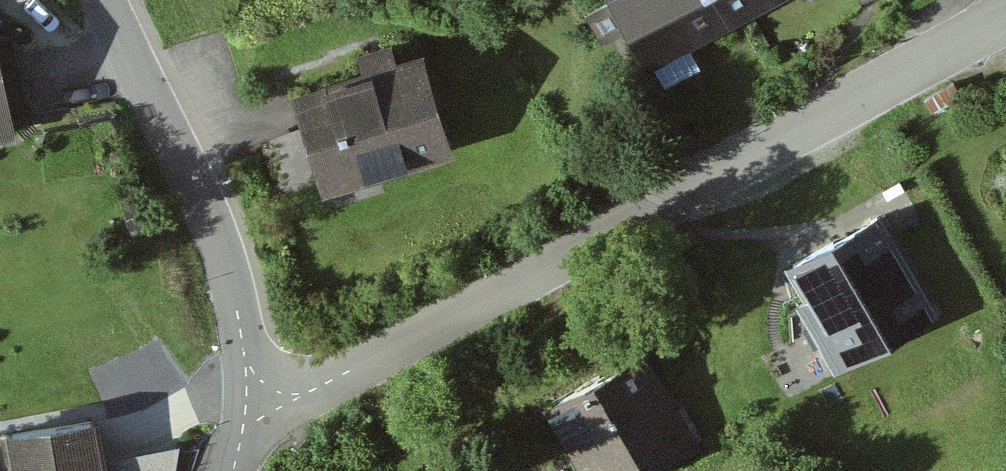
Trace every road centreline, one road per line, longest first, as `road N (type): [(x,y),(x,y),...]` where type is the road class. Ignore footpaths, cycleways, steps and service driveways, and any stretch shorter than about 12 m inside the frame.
road 1 (residential): [(1005,15),(307,393),(262,400)]
road 2 (residential): [(104,0),(229,267),(262,400)]

